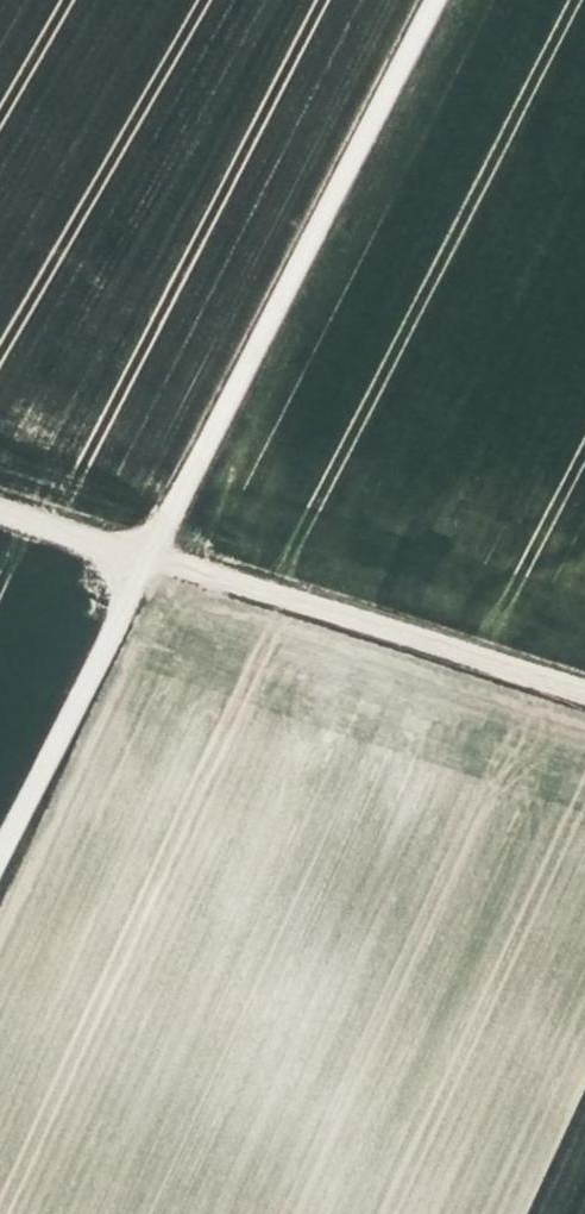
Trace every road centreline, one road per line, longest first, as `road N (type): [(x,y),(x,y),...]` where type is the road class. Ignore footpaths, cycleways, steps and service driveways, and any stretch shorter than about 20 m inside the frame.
road 1 (track): [(0,845),(439,0)]
road 2 (track): [(584,696),(0,510)]

